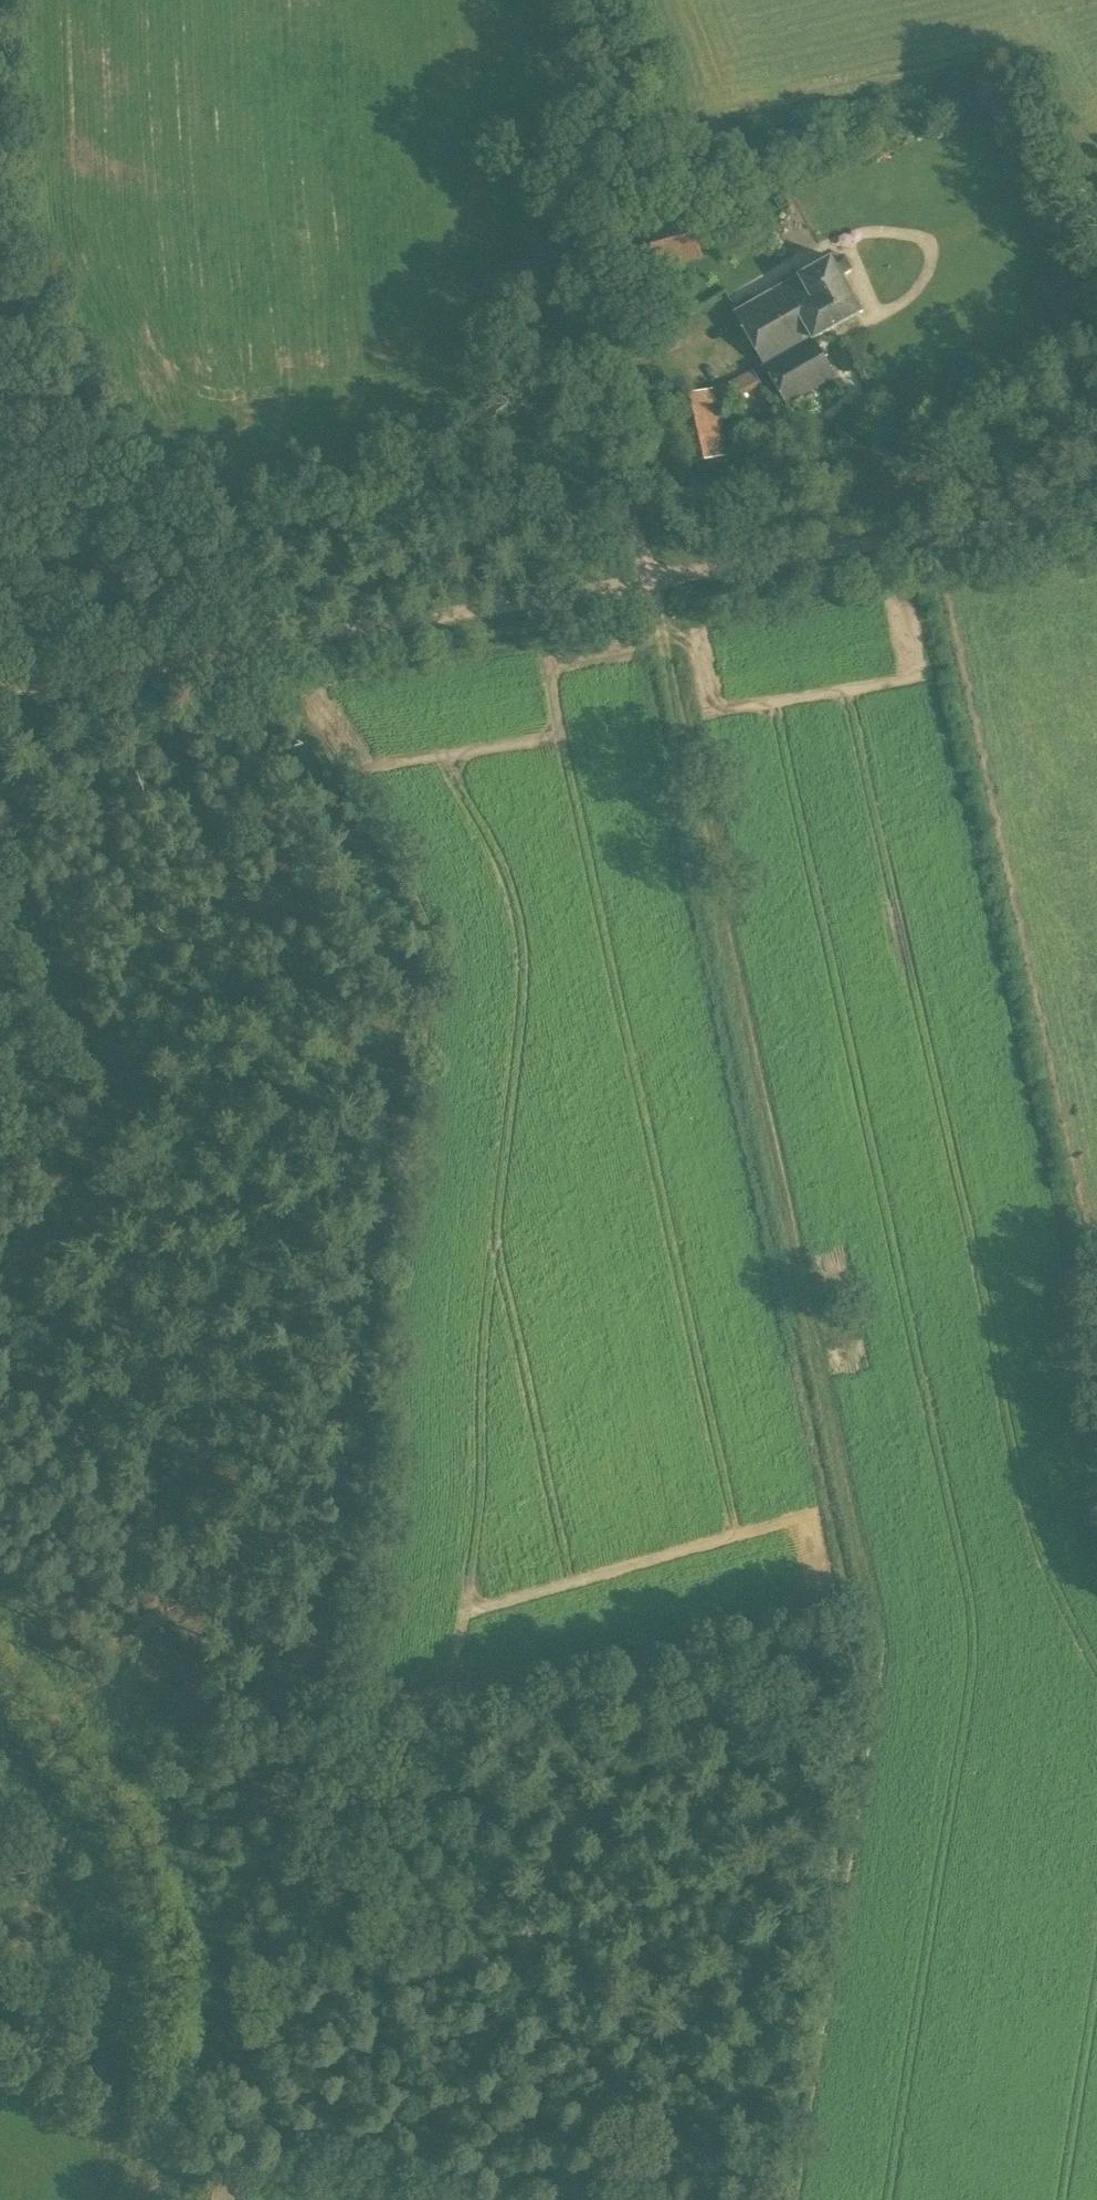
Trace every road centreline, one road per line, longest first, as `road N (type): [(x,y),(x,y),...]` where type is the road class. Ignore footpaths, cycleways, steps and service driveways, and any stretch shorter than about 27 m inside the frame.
road 1 (track): [(0,683),(647,580)]
road 2 (track): [(127,2199),(164,2062),(167,1941),(127,1824),(0,1668)]
road 3 (track): [(1096,512),(647,580)]
road 4 (track): [(647,580),(601,385)]

